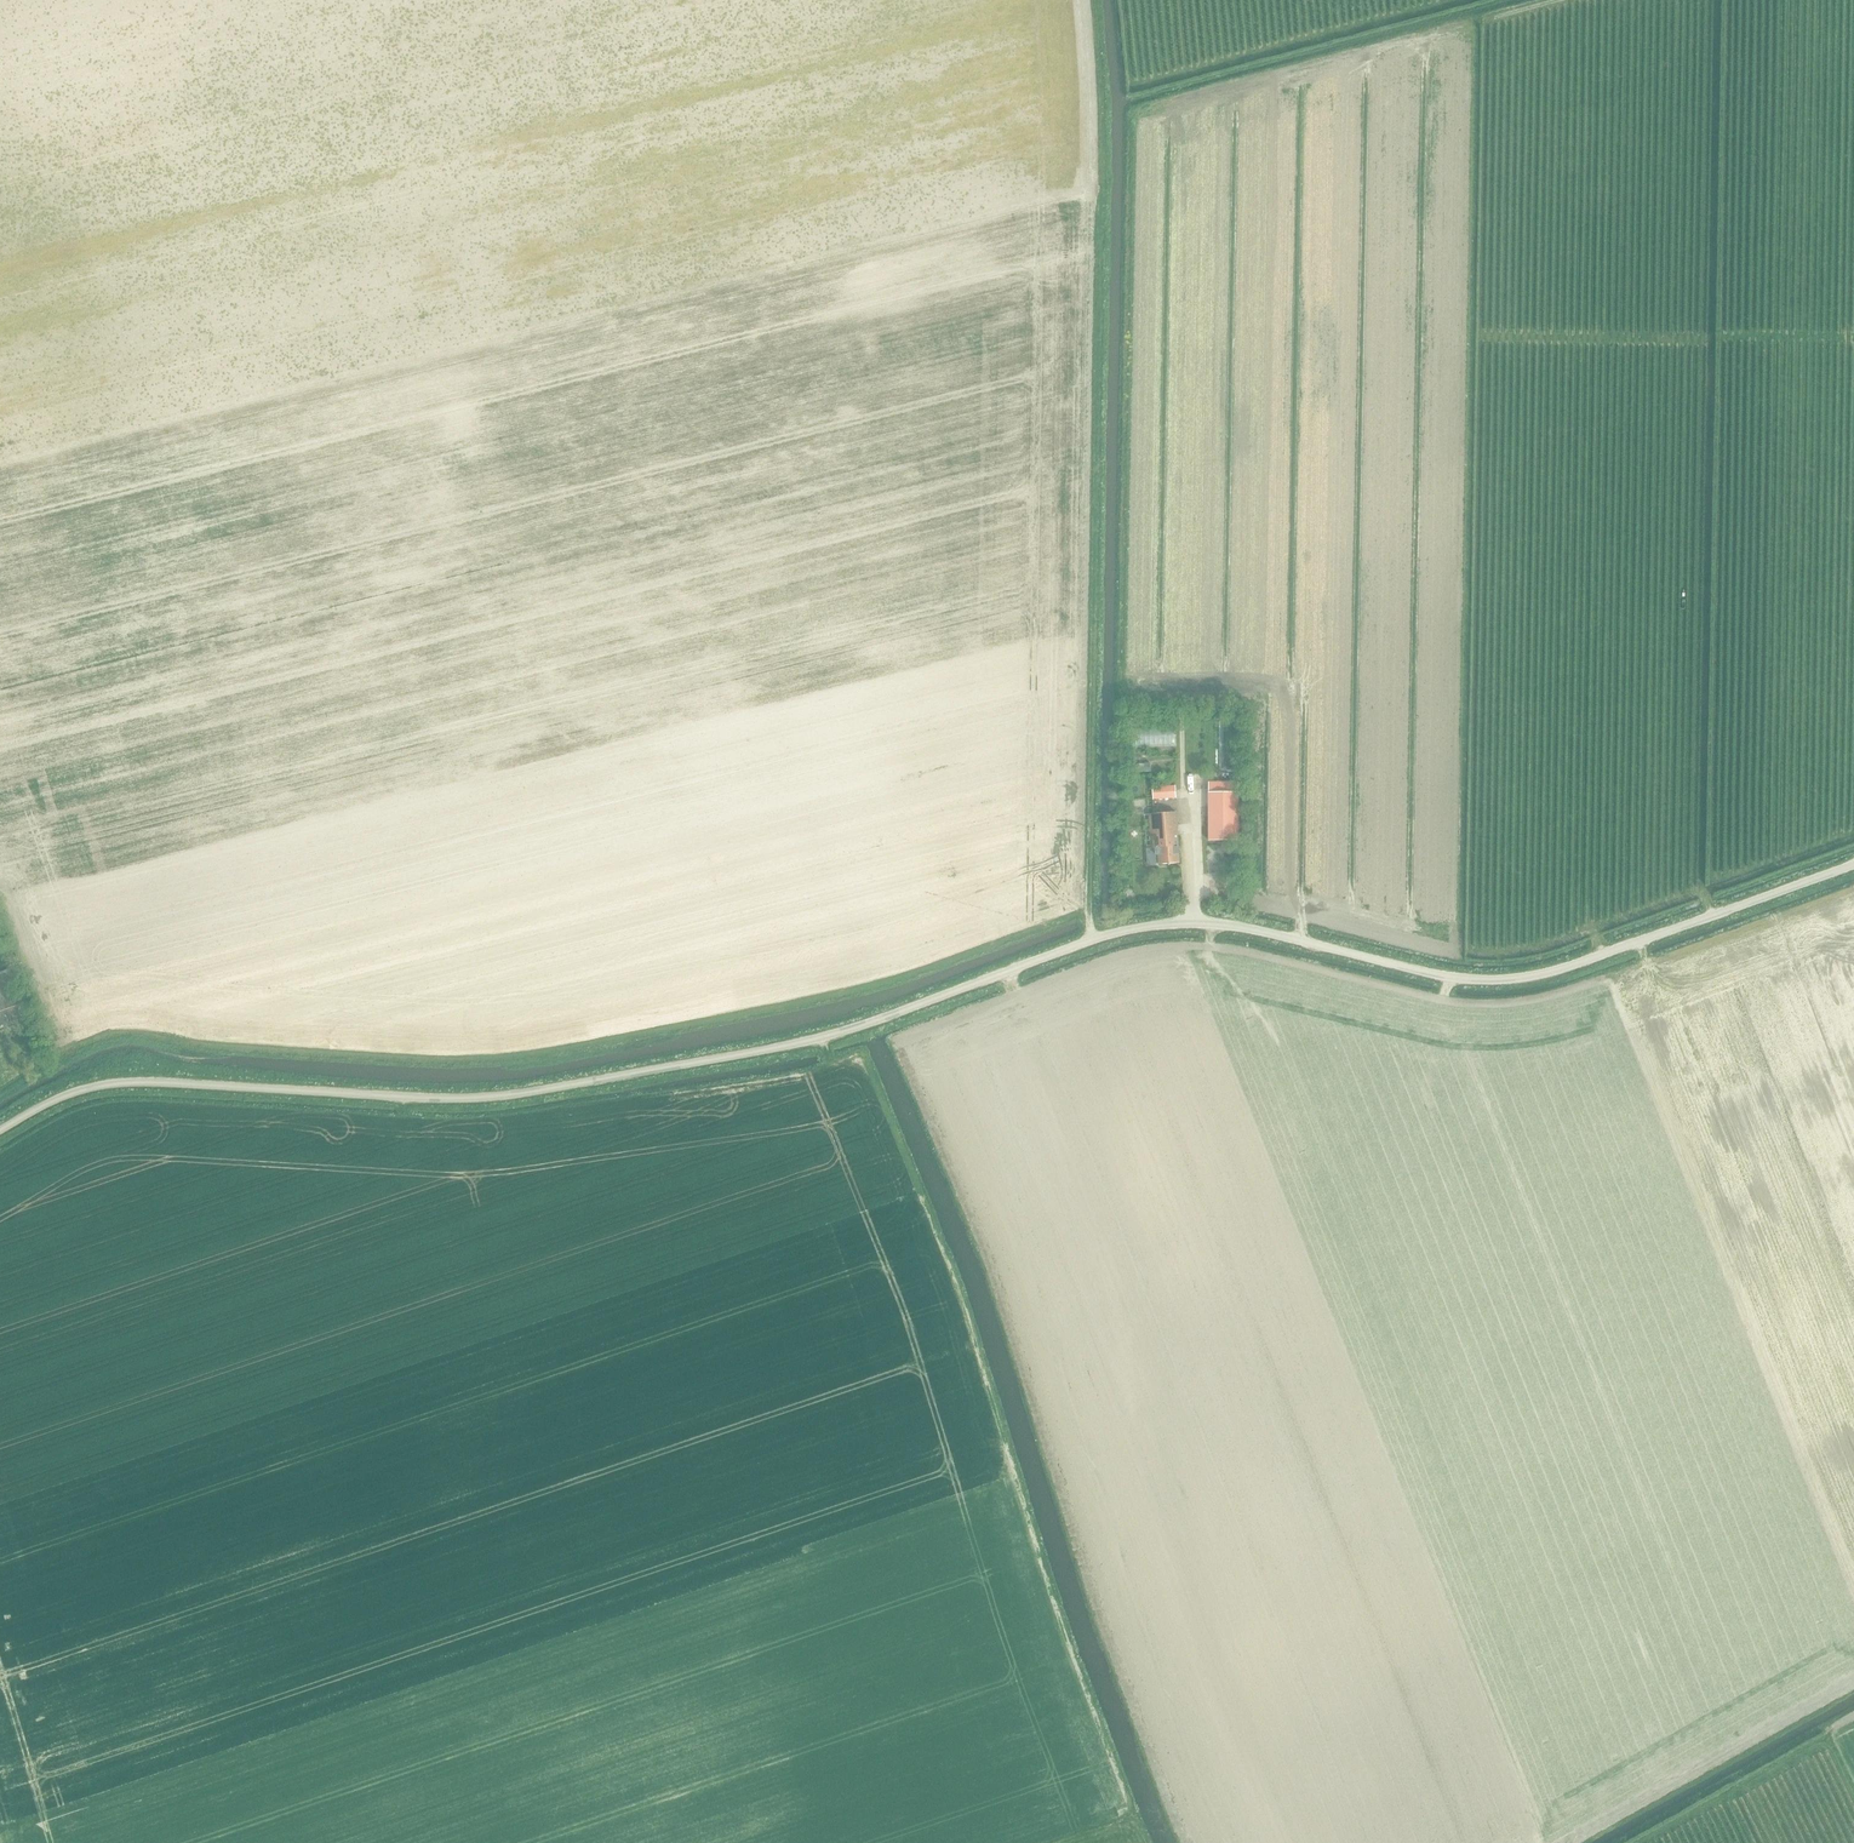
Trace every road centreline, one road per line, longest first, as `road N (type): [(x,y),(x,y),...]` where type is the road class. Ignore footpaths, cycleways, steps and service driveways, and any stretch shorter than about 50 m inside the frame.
road 1 (unclassified): [(0,1132),(42,1108),(115,1086),(556,1095),(844,1029),(1151,923),(1205,921),(1448,978),(1506,979),(1558,969),(1853,865)]
road 2 (track): [(1093,939),(1087,888),(1104,101),(1095,0)]

